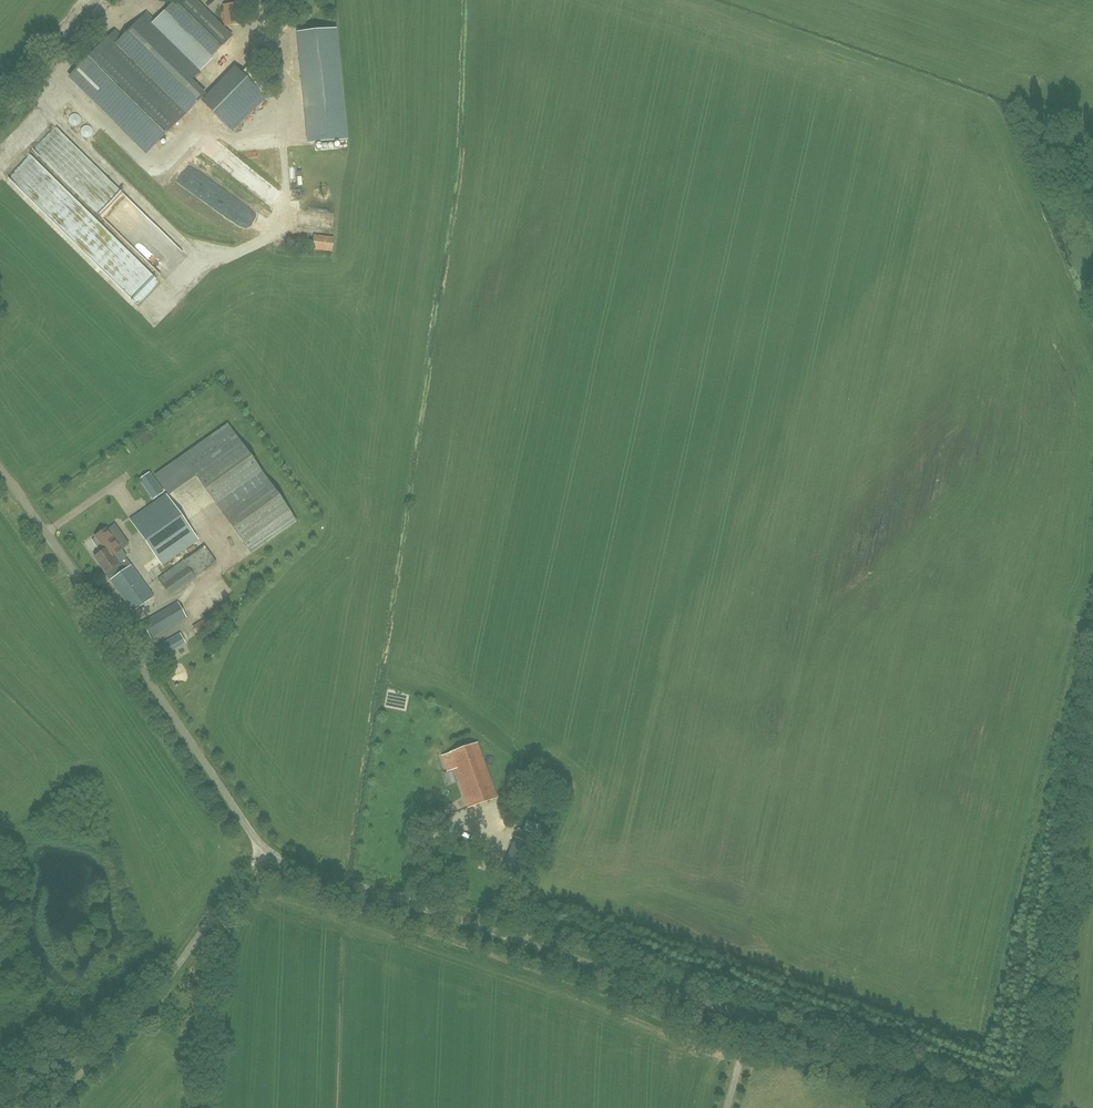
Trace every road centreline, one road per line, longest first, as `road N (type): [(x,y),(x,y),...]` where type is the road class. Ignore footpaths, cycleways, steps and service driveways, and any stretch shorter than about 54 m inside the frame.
road 1 (unclassified): [(1008,1107),(271,861)]
road 2 (unclassified): [(271,861),(0,468)]
road 3 (unclassified): [(51,1107),(143,1008),(249,871),(271,861)]
road 4 (unclassified): [(0,124),(96,0)]

